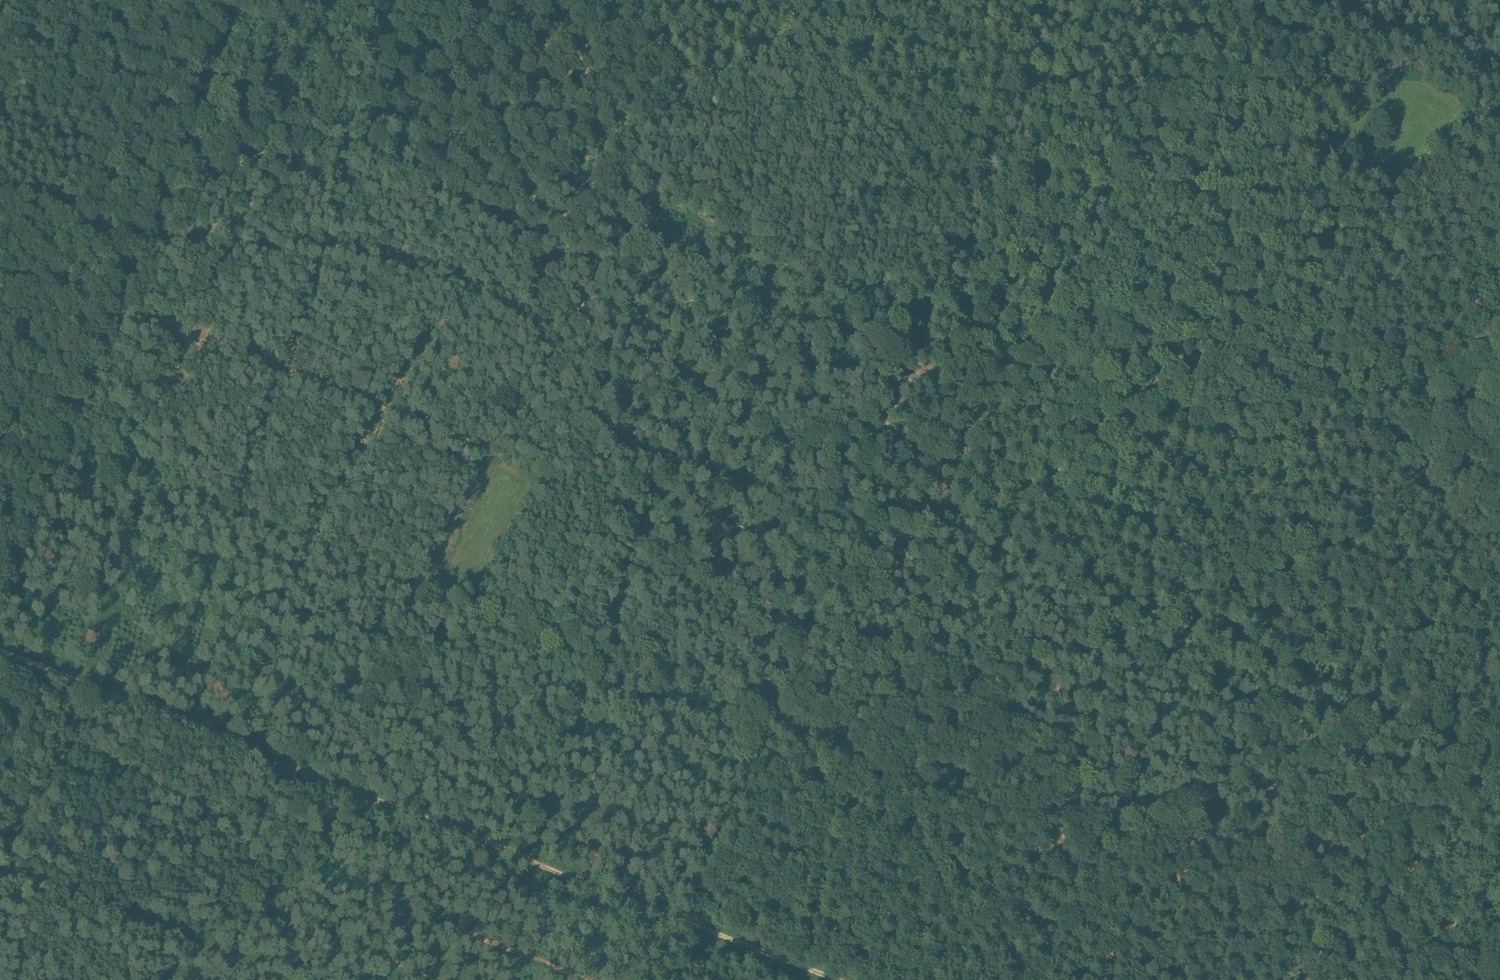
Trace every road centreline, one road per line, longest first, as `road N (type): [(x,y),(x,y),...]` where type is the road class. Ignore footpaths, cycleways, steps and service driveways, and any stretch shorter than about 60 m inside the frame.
road 1 (track): [(1333,947),(940,787),(815,660),(717,579),(661,511),(570,298),(477,196),(421,159),(380,77),(375,36),(388,0)]
road 2 (track): [(0,650),(686,917)]
road 3 (track): [(686,917),(815,660)]
road 4 (track): [(686,917),(835,979)]

